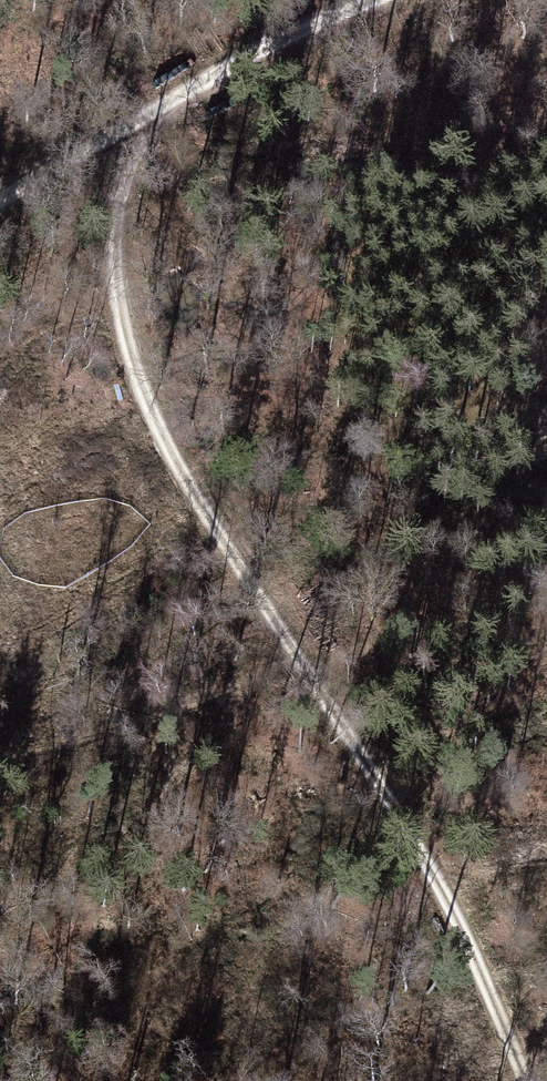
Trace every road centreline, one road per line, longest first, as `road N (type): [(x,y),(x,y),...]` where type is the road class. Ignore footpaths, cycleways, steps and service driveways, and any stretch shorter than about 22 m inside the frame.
road 1 (track): [(160,121),(138,326),(228,543),(302,655),(504,1080)]
road 2 (track): [(0,216),(160,121),(409,0)]
road 3 (track): [(302,655),(0,768)]

